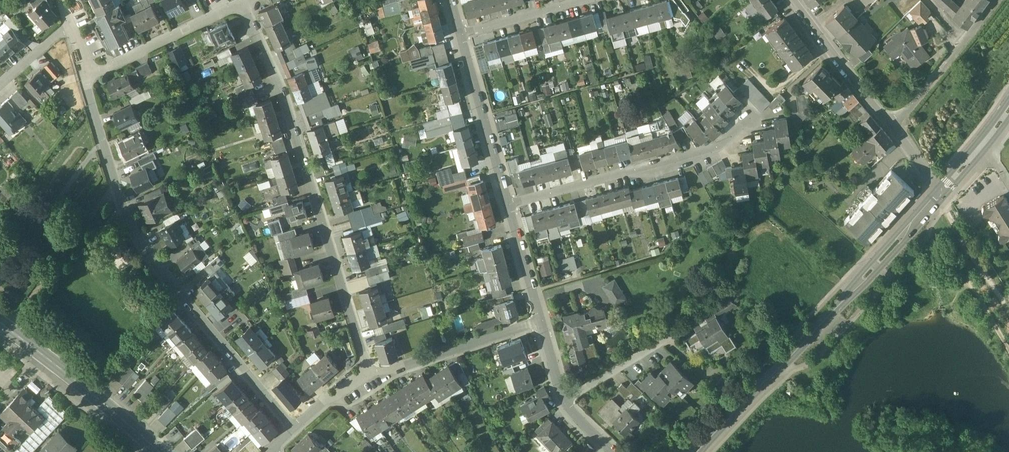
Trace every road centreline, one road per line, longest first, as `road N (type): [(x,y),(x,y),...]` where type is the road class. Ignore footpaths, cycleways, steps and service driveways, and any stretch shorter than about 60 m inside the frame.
road 1 (residential): [(293,430),(136,241),(83,80)]
road 2 (residential): [(242,6),(281,93),(367,377)]
road 3 (tertiary): [(698,451),(936,197)]
road 4 (residential): [(509,205),(699,154),(750,117)]
road 5 (residential): [(540,322),(367,377)]
road 6 (residential): [(461,34),(509,205)]
road 7 (residential): [(83,80),(242,6)]
road 8 (residential): [(890,124),(996,0)]
road 9 (residential): [(890,124),(794,0)]
road 10 (secondary): [(159,451),(42,354)]
road 11 (residential): [(461,34),(586,0)]
road 12 (residential): [(533,292),(655,256)]
road 13 (residential): [(565,400),(673,336)]

